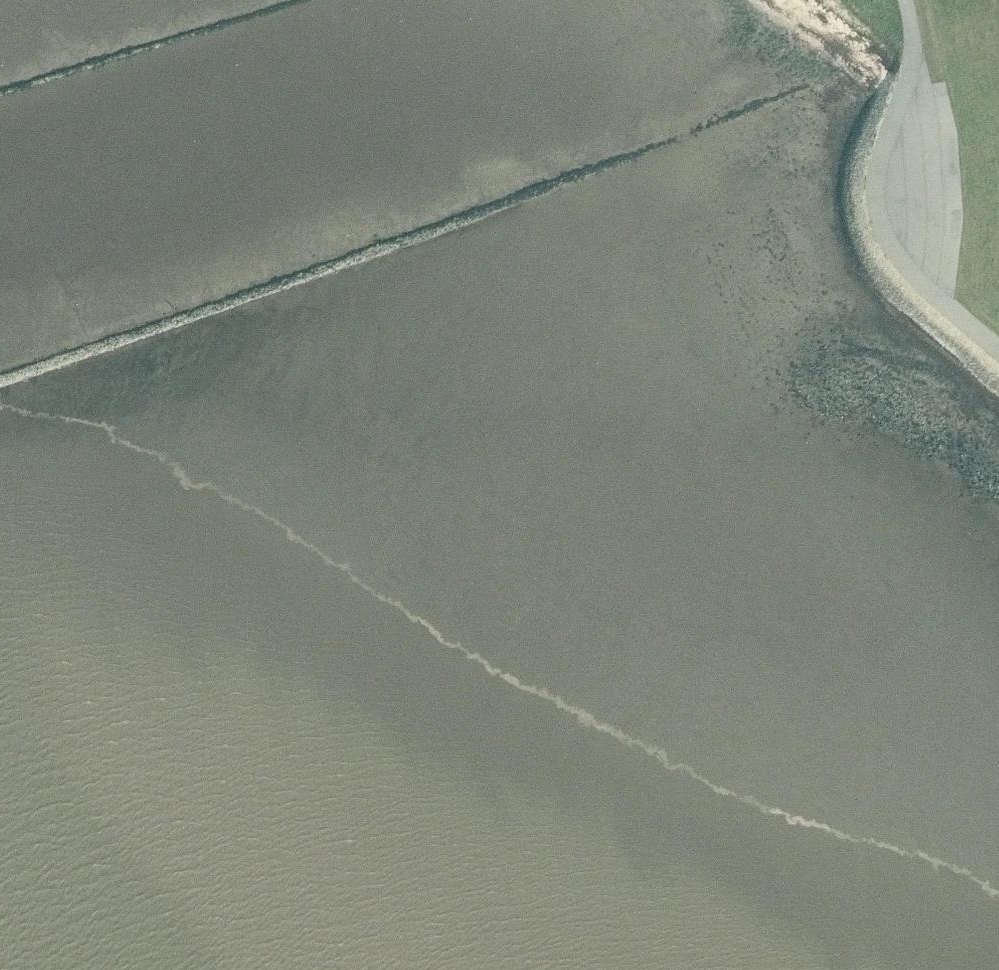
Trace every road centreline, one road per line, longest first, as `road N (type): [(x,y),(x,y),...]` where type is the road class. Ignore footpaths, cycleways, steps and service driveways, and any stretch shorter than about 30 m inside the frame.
road 1 (track): [(998,352),(924,289),(888,235),(880,204),(884,168),(915,56),(907,0)]

